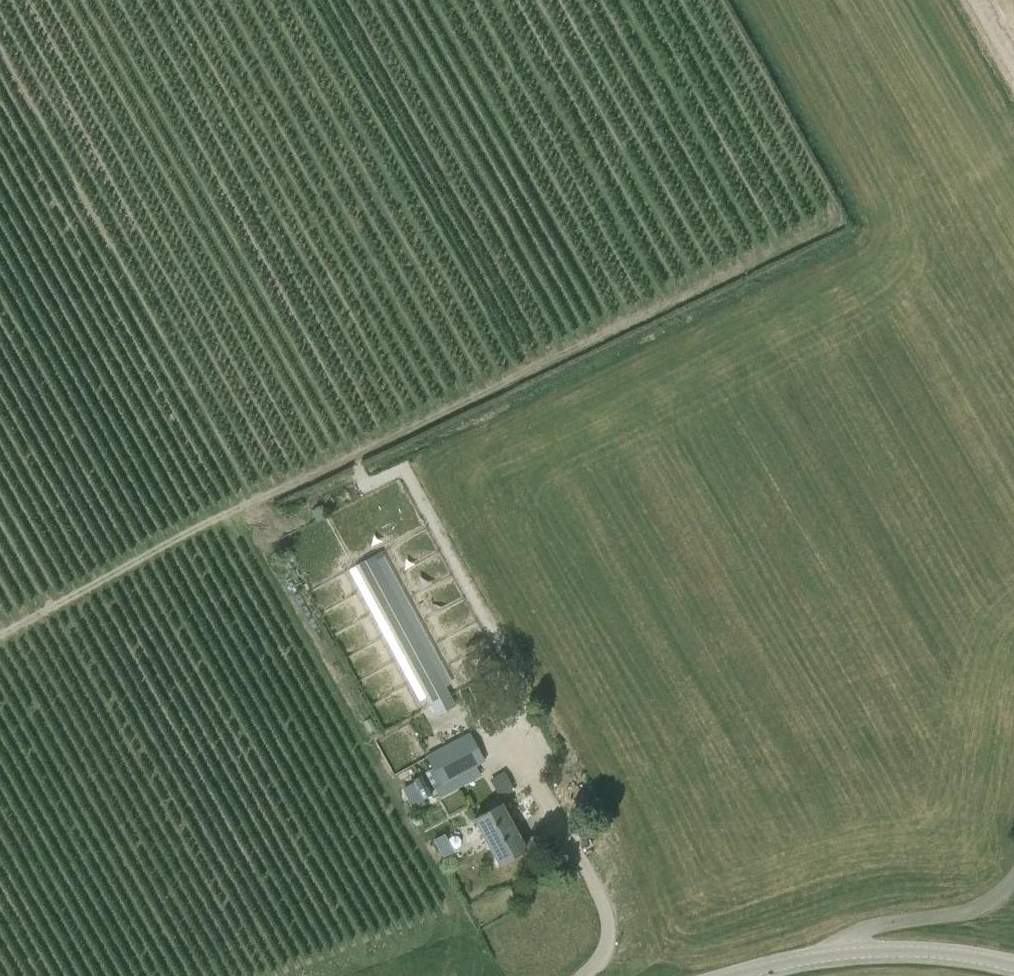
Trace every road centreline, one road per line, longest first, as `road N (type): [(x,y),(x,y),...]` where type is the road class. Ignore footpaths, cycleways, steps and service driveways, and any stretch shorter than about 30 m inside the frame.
road 1 (tertiary): [(740,975),(892,951),(1013,967)]
road 2 (track): [(0,636),(225,514)]
road 3 (track): [(916,0),(1013,174)]

